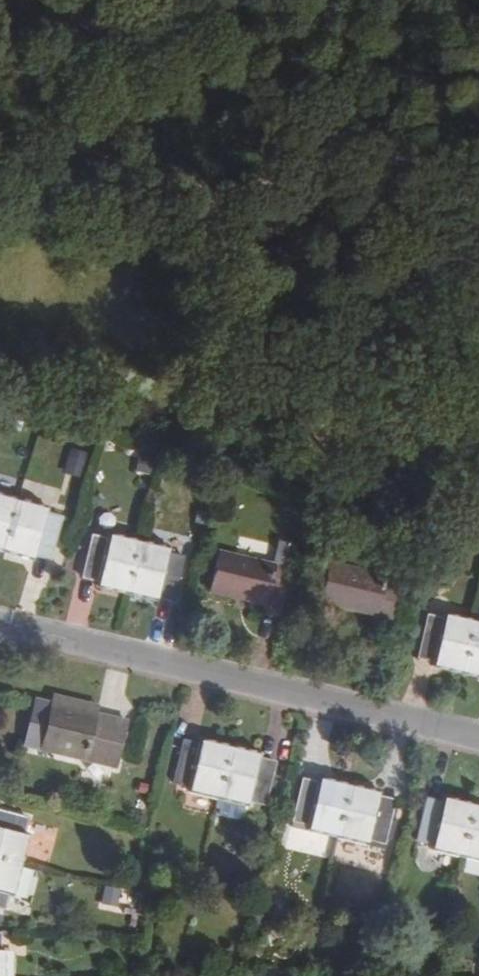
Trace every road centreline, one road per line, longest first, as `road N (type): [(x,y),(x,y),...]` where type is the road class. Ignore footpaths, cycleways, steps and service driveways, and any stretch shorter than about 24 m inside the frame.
road 1 (residential): [(0,623),(478,741)]

